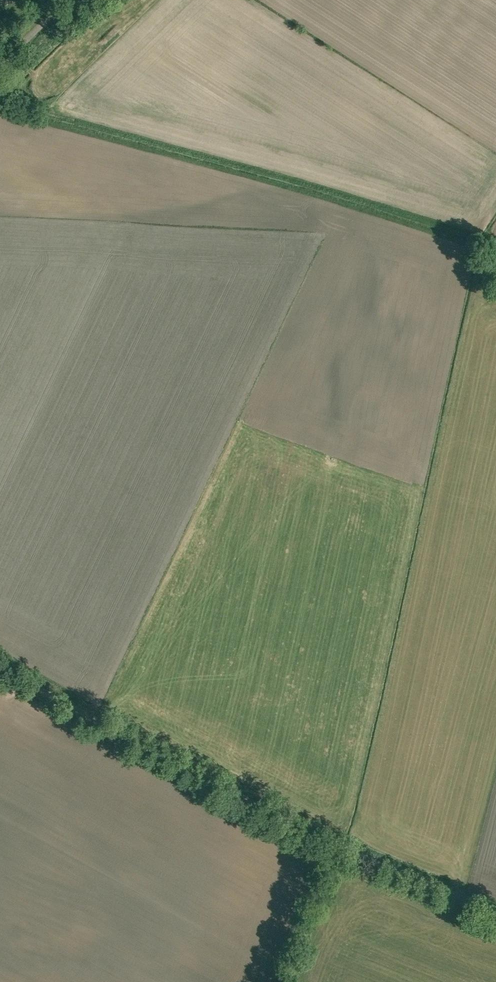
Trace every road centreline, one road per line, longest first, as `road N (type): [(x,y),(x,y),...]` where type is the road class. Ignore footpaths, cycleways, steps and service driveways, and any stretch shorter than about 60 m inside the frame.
road 1 (unclassified): [(495,912),(333,848),(0,666)]

